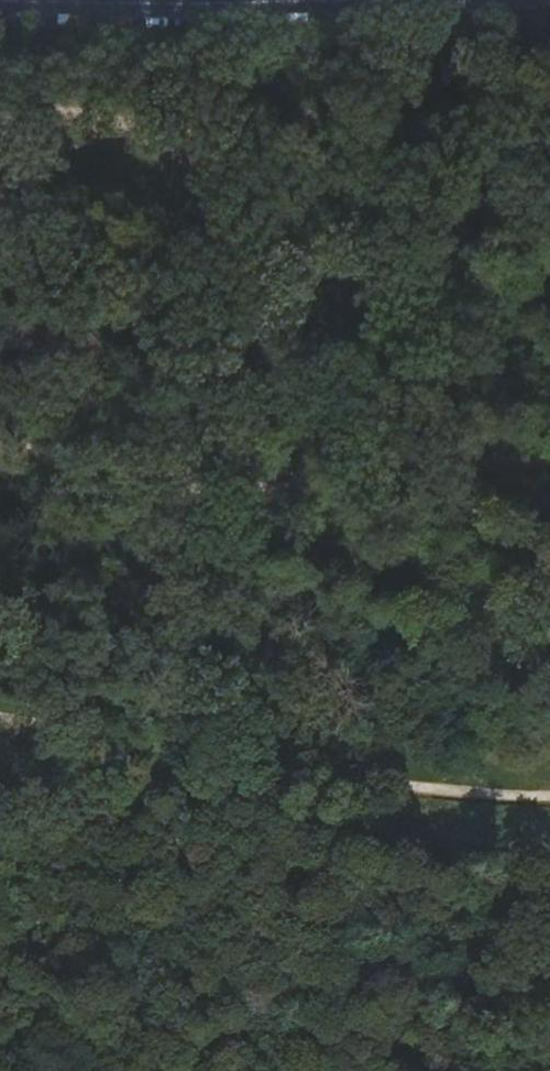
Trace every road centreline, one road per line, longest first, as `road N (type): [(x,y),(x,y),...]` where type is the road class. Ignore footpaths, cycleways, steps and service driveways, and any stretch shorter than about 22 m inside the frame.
road 1 (track): [(0,443),(122,497),(467,474)]
road 2 (track): [(467,474),(267,222),(173,148)]
road 3 (track): [(549,793),(161,757)]
road 4 (track): [(161,757),(185,611),(40,560),(0,486)]
road 5 (track): [(173,148),(90,113),(0,114)]
road 6 (track): [(0,715),(161,757)]

